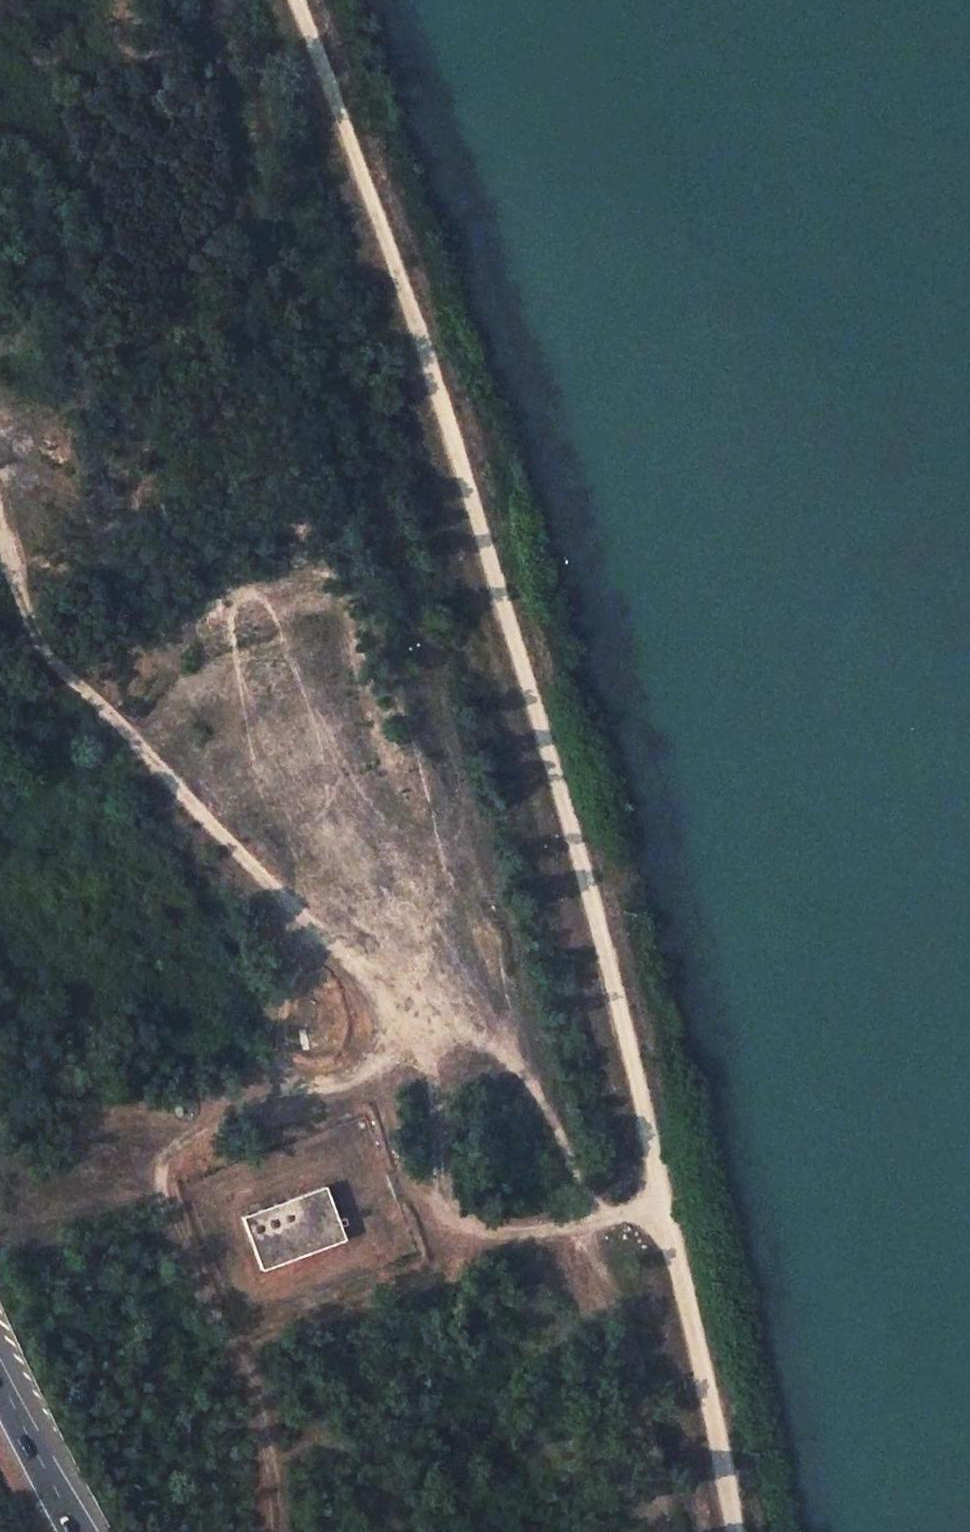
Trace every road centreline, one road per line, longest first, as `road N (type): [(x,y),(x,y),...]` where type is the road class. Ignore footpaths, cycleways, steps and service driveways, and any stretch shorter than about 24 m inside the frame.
road 1 (track): [(298,0),(441,397),(570,803),(666,1200),(728,1531)]
road 2 (motorway): [(79,1531),(0,1378)]

